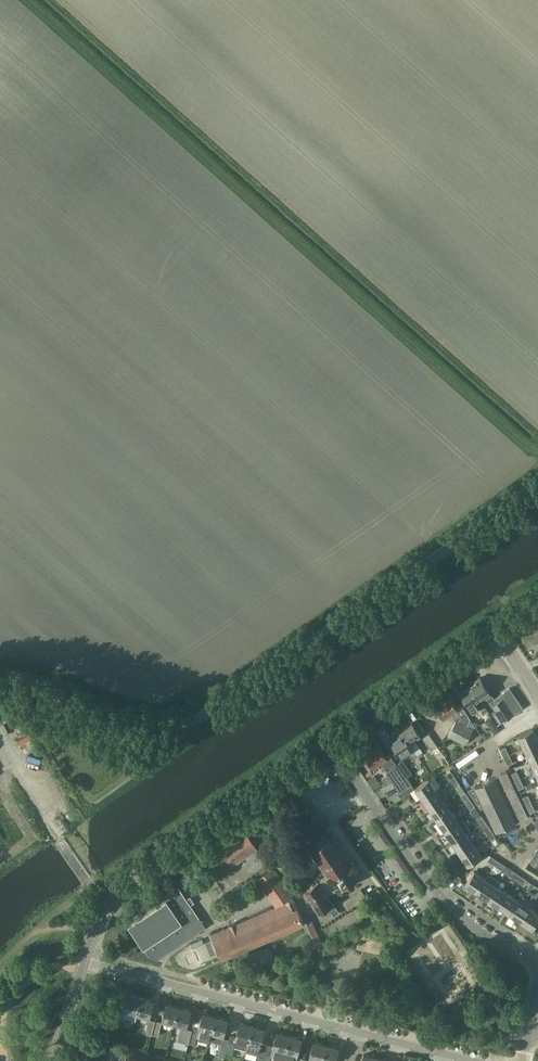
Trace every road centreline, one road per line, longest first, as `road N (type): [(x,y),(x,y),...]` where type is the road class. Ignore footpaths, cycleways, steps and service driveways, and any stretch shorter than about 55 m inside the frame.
road 1 (unclassified): [(0,683),(143,727),(191,723),(537,487)]
road 2 (tertiary): [(476,1060),(83,960)]
road 3 (tertiary): [(83,960),(96,923),(134,877),(328,743)]
road 4 (residential): [(535,960),(489,941),(432,892),(328,743)]
road 5 (tertiary): [(328,743),(494,629)]

